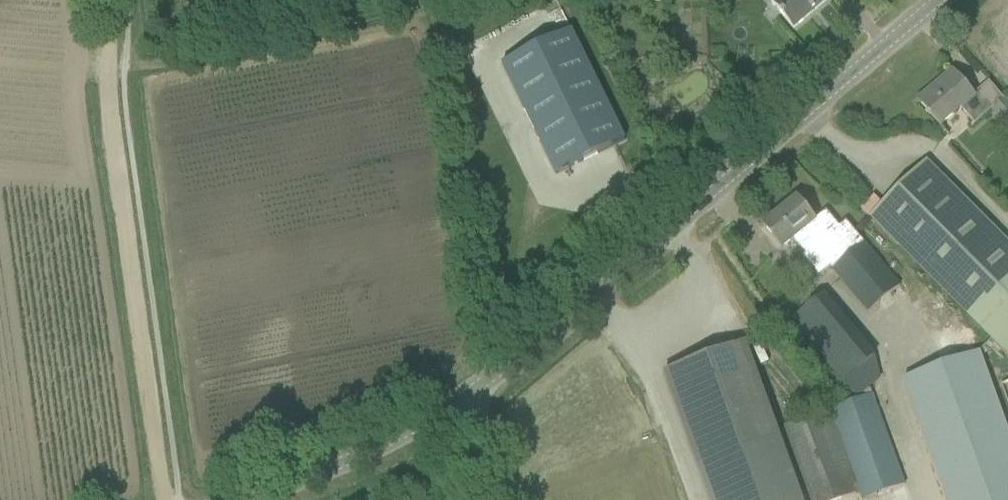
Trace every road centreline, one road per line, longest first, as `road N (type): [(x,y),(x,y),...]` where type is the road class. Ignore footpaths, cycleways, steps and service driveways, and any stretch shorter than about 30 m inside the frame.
road 1 (tertiary): [(240,499),(389,438),(531,354),(595,289),(937,0)]
road 2 (track): [(111,0),(111,96),(156,499)]

